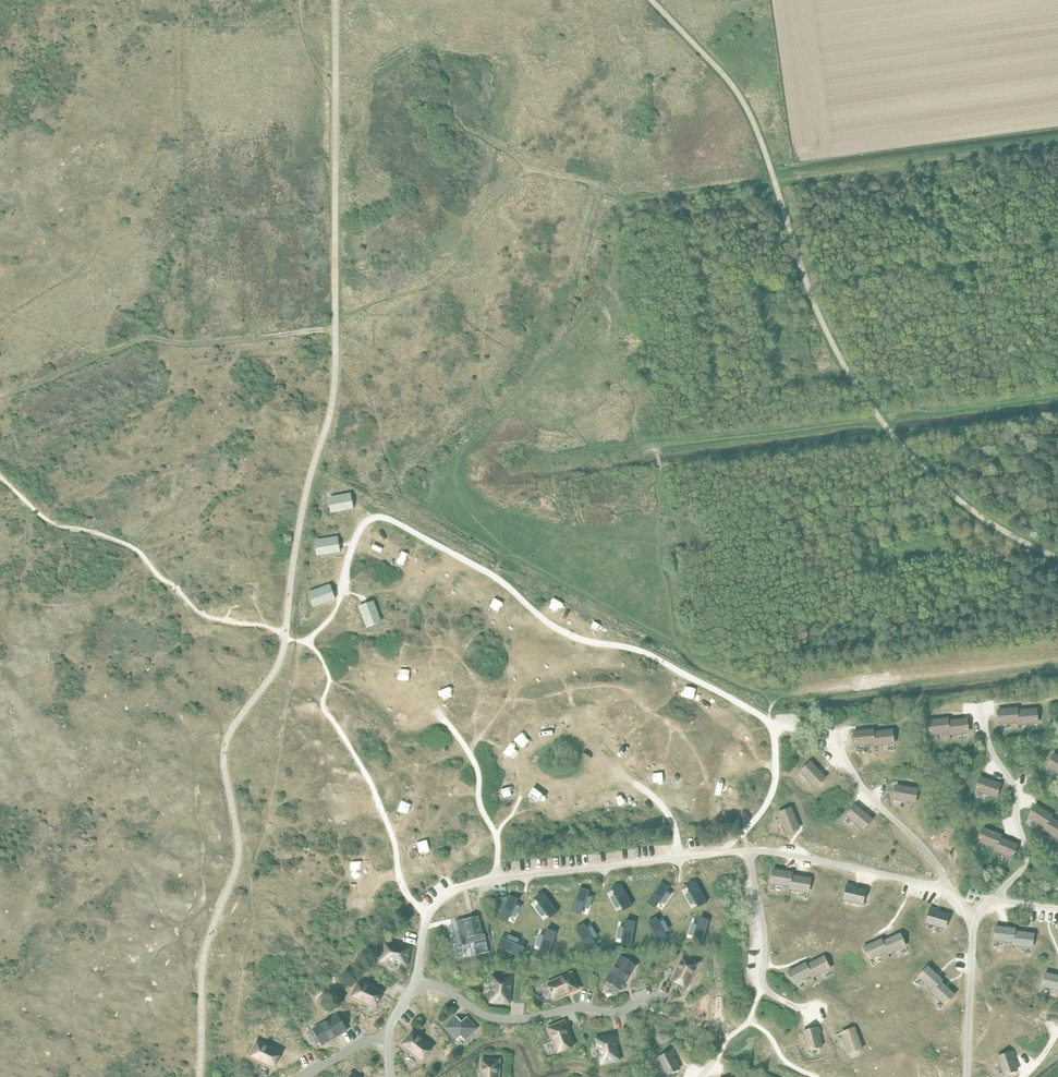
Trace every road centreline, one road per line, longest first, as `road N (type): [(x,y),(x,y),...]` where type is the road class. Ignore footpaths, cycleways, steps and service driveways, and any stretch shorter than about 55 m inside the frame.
road 1 (track): [(0,395),(136,343),(294,336),(412,291),(455,263),(494,192),(534,166)]
road 2 (track): [(1057,142),(622,199)]
road 3 (track): [(285,639),(259,625),(203,615),(135,550),(52,522),(0,477)]
road 4 (track): [(622,199),(769,288),(809,287)]

